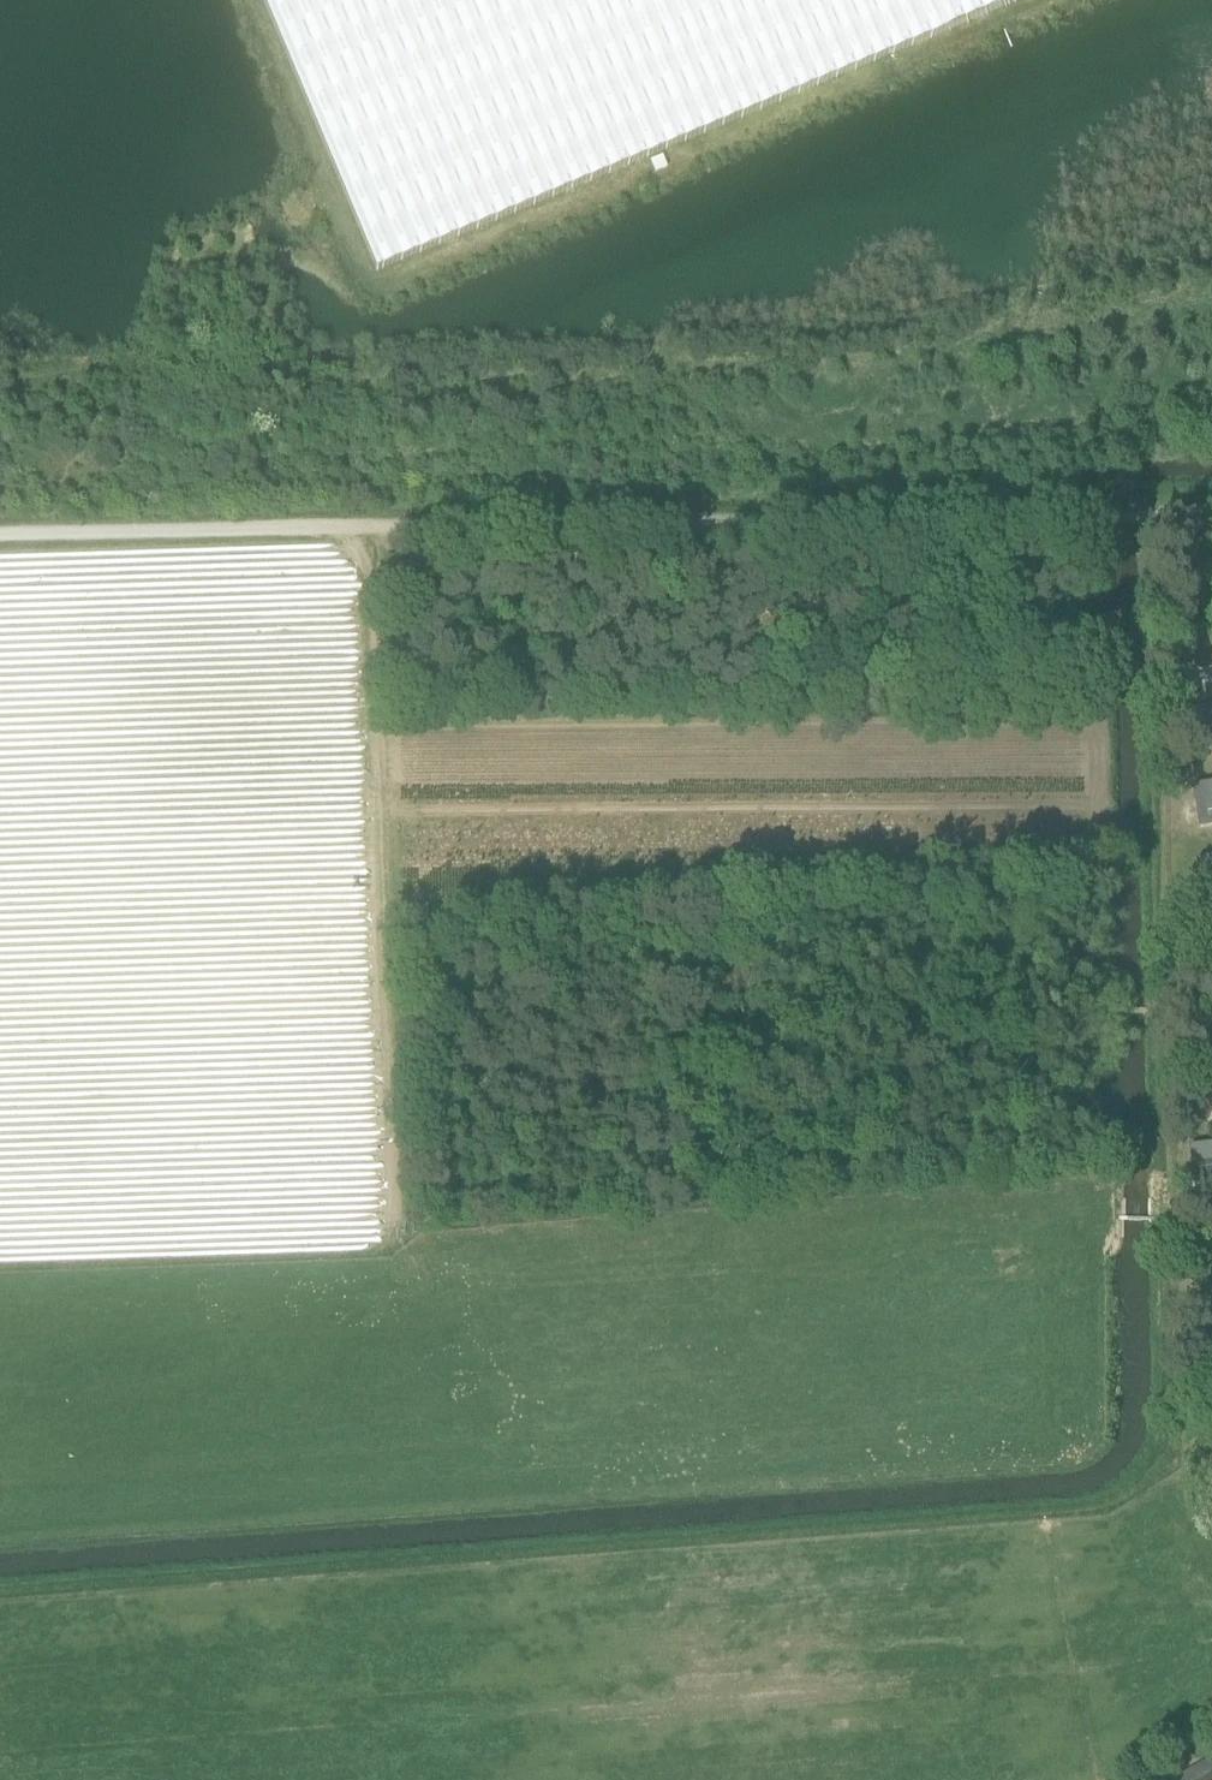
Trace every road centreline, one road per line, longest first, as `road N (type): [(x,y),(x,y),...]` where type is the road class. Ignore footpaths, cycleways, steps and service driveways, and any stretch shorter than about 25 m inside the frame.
road 1 (track): [(0,1589),(1061,1508),(1110,1498),(1138,1479),(1161,1421),(1148,517)]
road 2 (track): [(371,522),(396,1238)]
road 3 (track): [(371,522),(0,531)]

